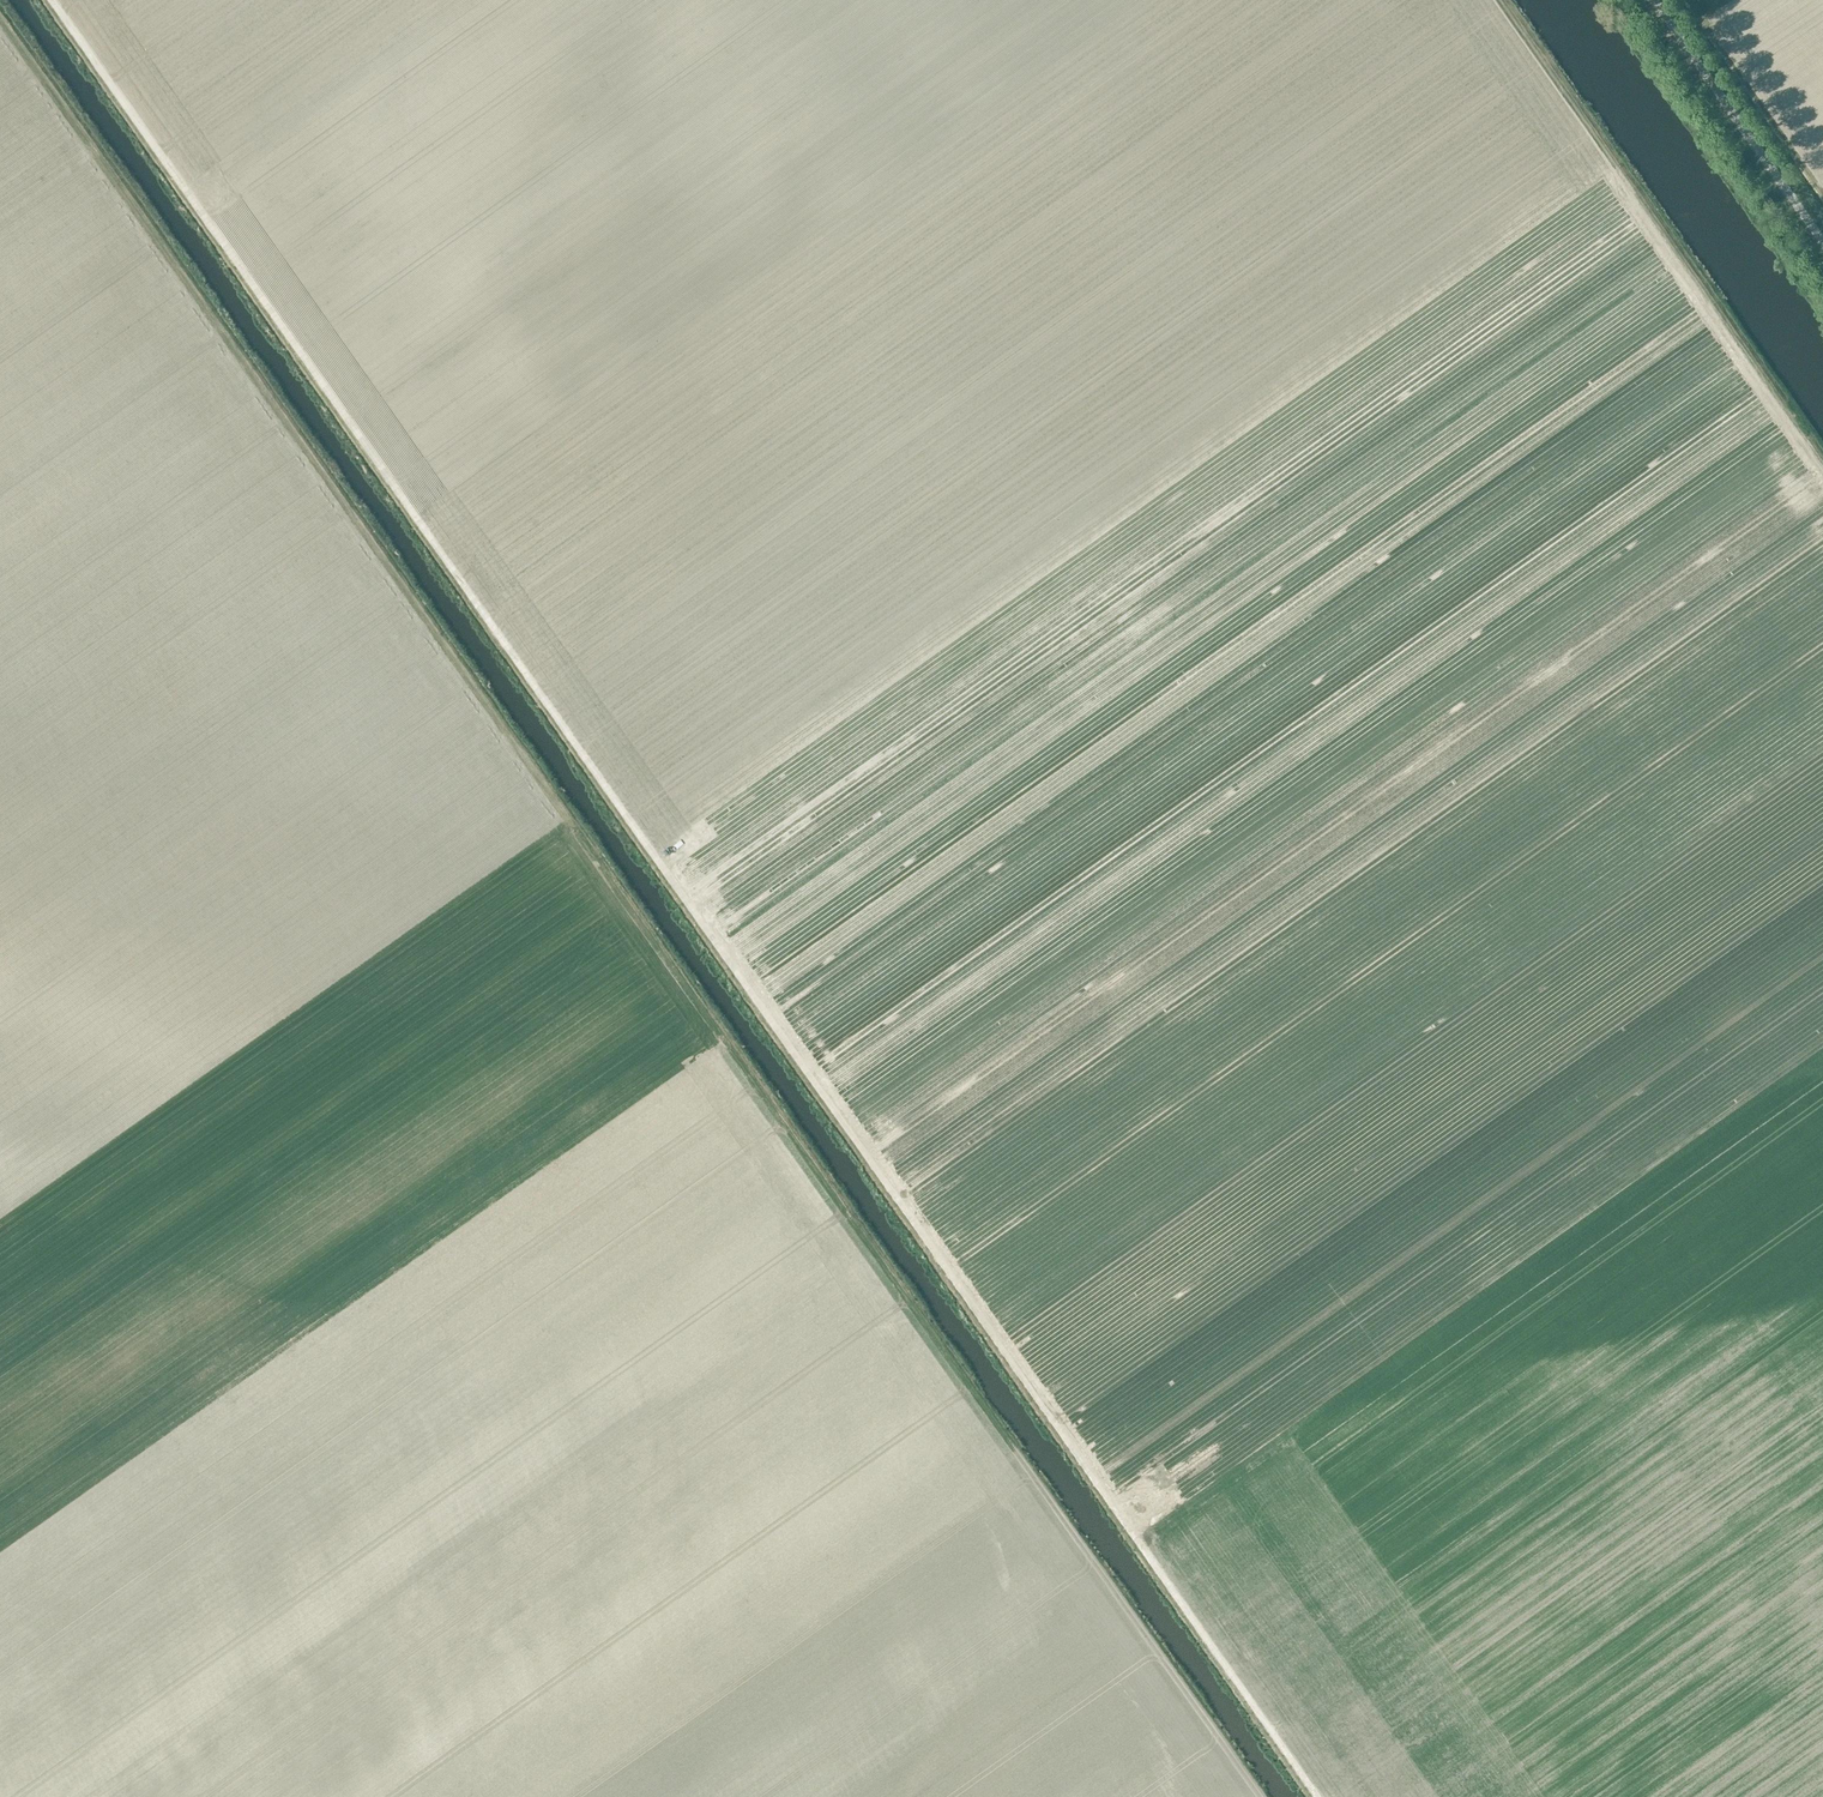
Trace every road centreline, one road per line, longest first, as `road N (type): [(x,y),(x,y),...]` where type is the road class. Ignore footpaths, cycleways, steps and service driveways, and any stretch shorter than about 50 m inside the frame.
road 1 (track): [(52,0),(1318,1796)]
road 2 (unclassified): [(1822,242),(1654,0)]

